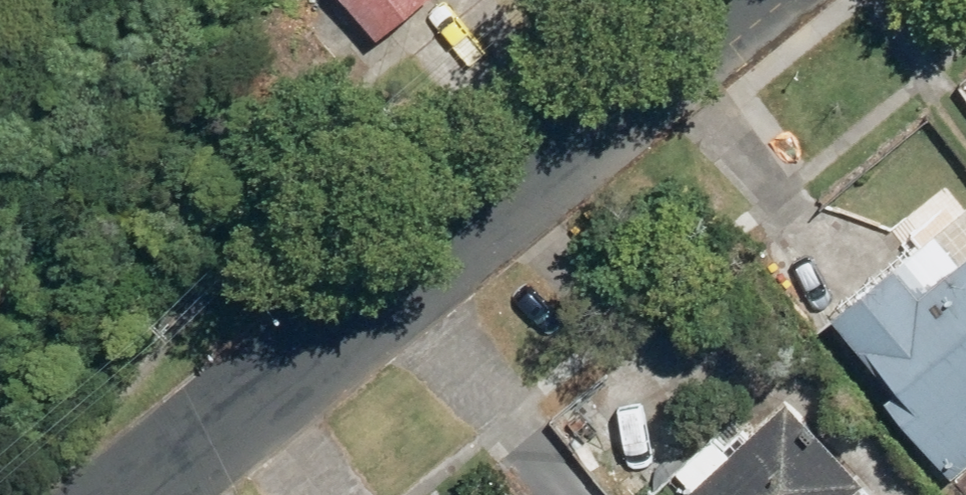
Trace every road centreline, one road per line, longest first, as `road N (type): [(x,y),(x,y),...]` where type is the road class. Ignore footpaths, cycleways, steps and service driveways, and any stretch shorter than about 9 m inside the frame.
road 1 (tertiary): [(417,275),(753,0)]
road 2 (tertiary): [(142,494),(417,275)]
road 3 (residential): [(417,275),(596,494)]

